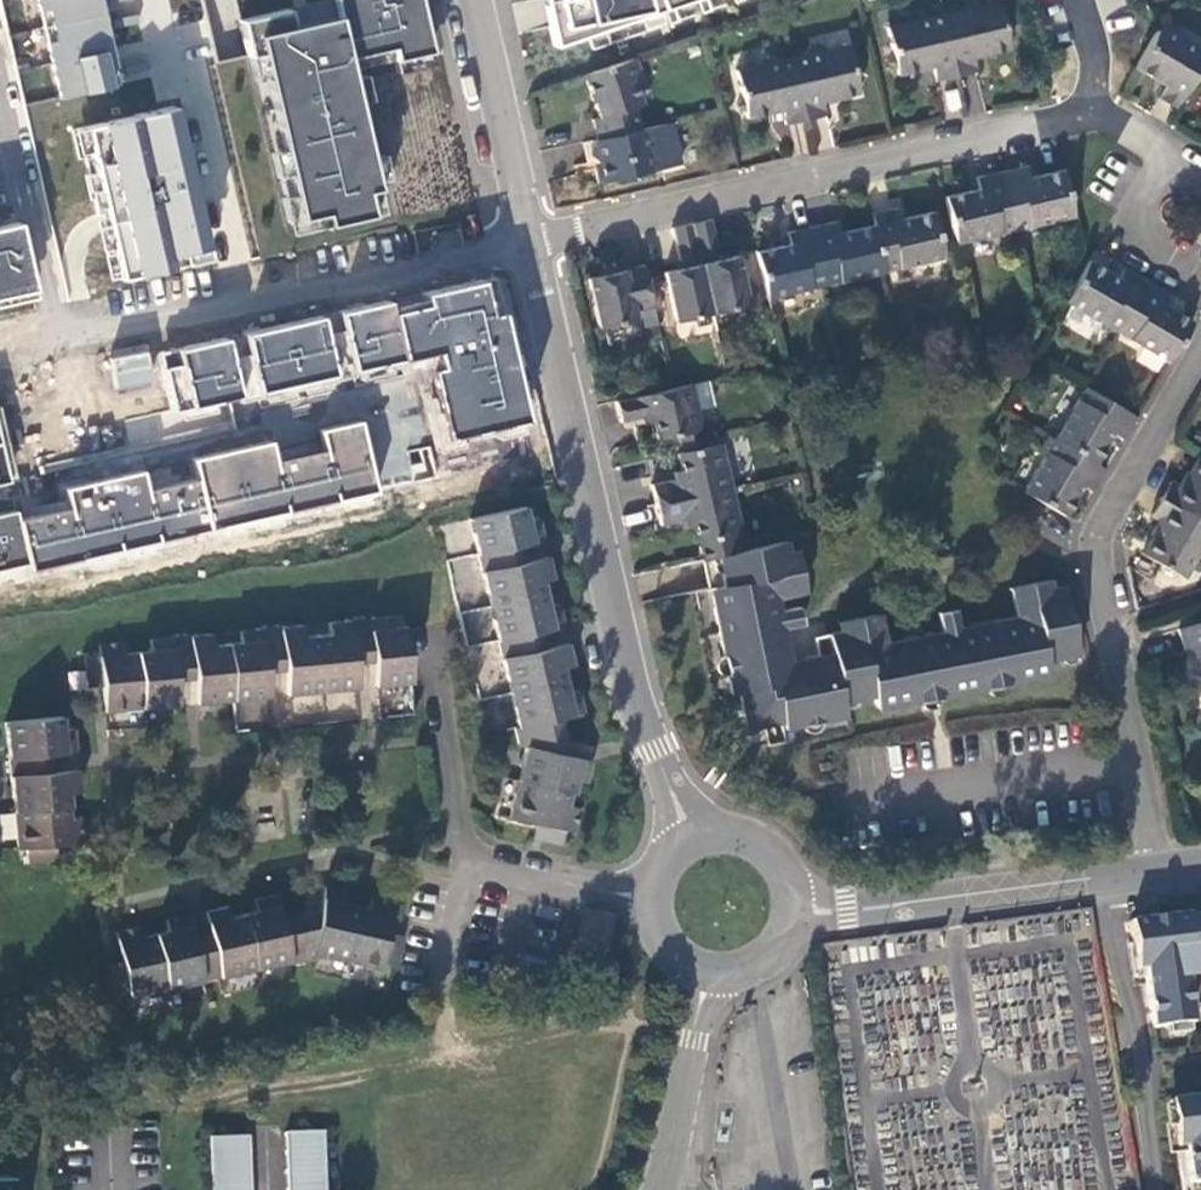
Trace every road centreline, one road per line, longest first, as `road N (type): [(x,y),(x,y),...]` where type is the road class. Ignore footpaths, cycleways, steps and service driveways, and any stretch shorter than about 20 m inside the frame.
road 1 (residential): [(531,241),(630,677),(682,819),(683,843)]
road 2 (residential): [(1089,104),(531,241)]
road 3 (residential): [(1159,875),(1096,541),(1200,354)]
road 4 (residential): [(648,893),(465,855),(429,644)]
road 5 (residential): [(798,909),(1159,875)]
road 6 (residential): [(243,303),(194,82),(174,84),(153,0)]
road 7 (residential): [(243,303),(531,241)]
road 8 (residential): [(0,97),(60,343)]
road 9 (residential): [(475,0),(531,241)]
road 10 (residential): [(659,1189),(704,979)]
road 11 (residential): [(60,343),(243,303)]
road 12 (residential): [(1166,155),(1126,227),(1200,275)]
road 13 (residential): [(798,909),(785,865),(770,848),(727,831),(683,843)]
road 14 (residential): [(704,979),(748,977),(768,967),(783,951),(798,909)]

